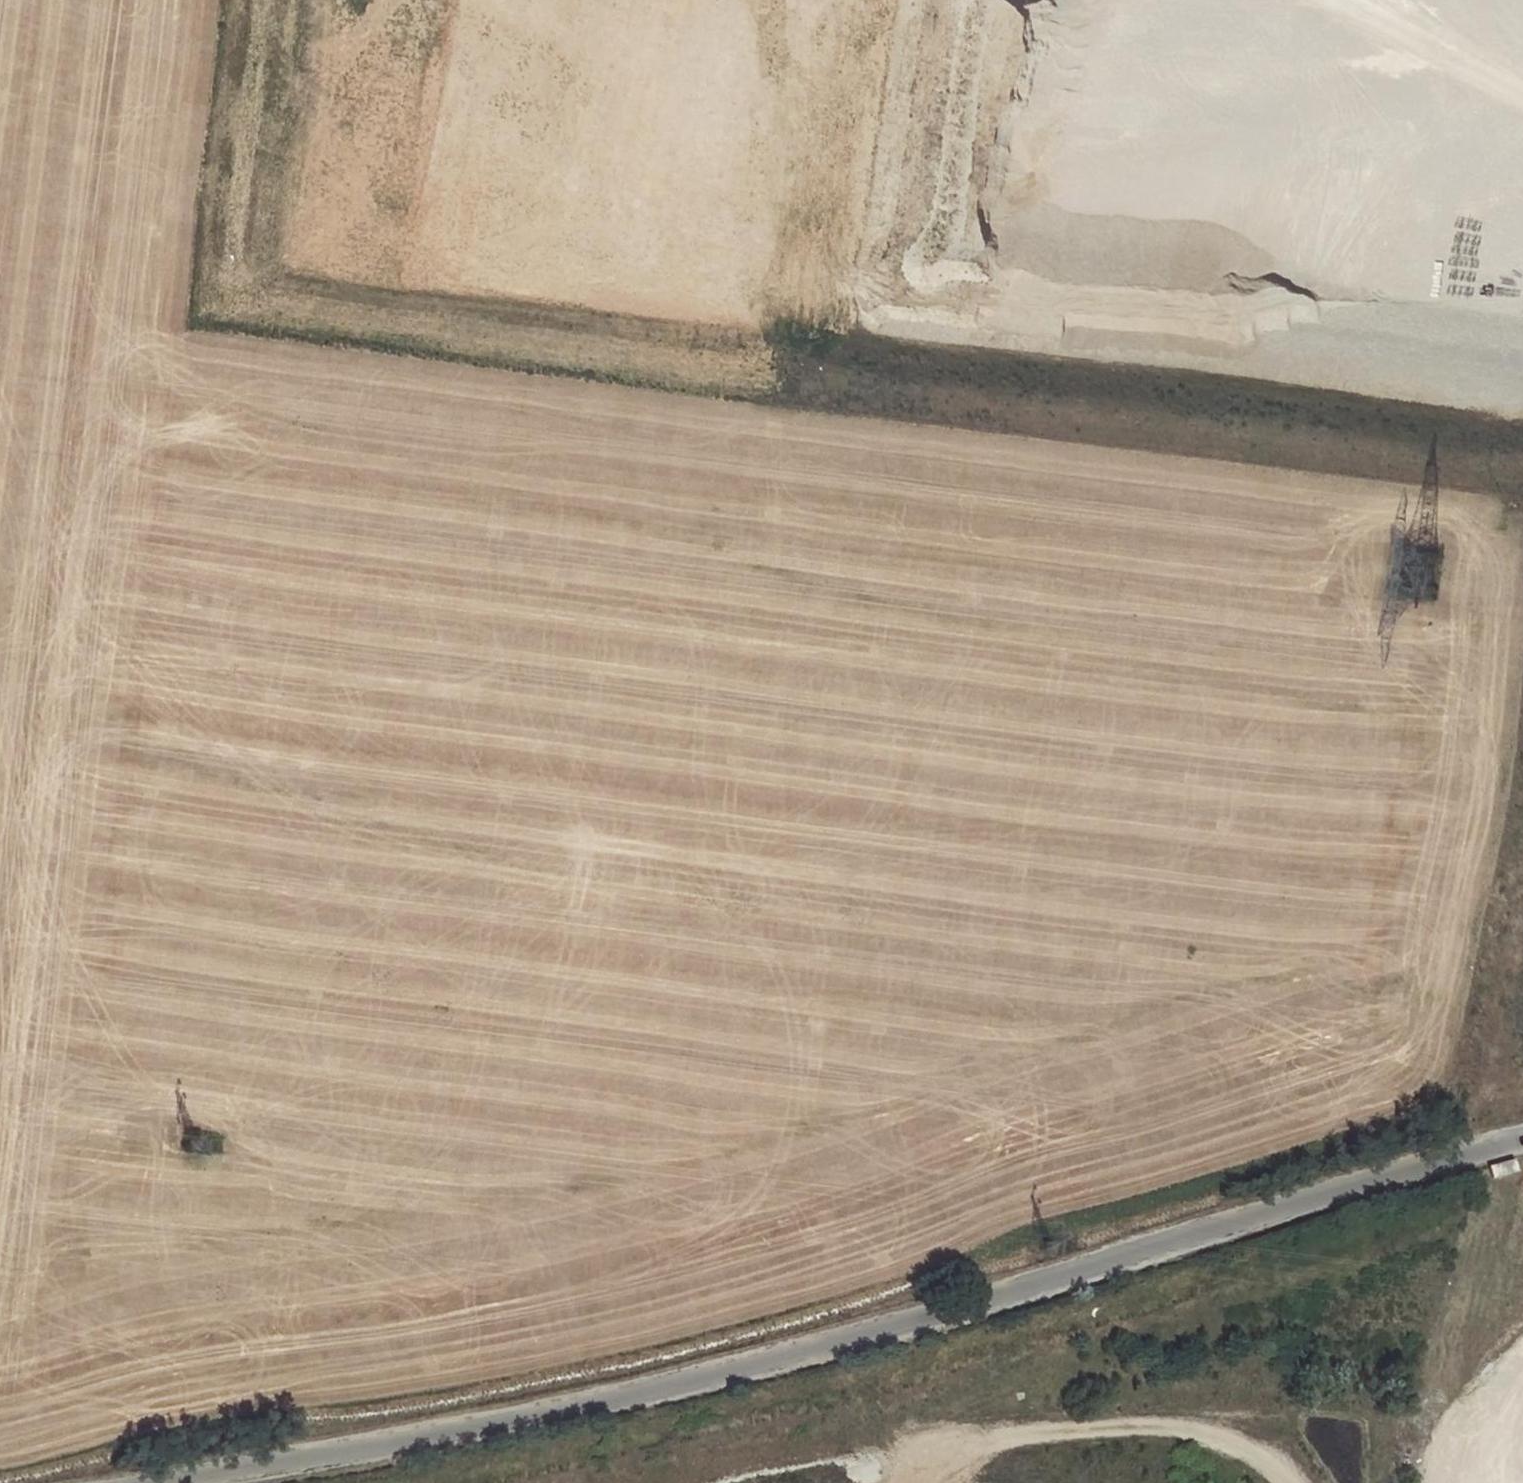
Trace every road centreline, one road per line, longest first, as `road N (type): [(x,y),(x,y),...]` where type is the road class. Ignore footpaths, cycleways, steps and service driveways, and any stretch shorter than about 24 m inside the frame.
road 1 (unclassified): [(1522,1130),(685,1383),(170,1482)]

